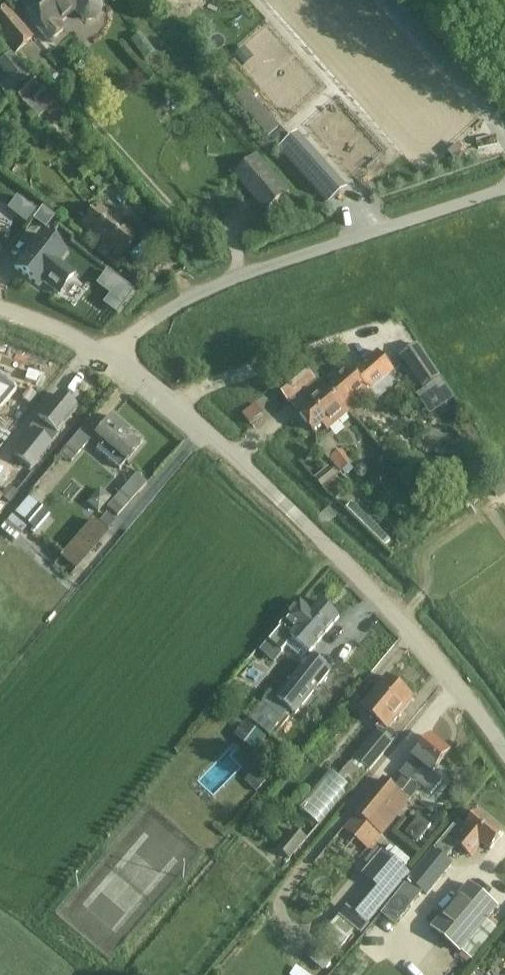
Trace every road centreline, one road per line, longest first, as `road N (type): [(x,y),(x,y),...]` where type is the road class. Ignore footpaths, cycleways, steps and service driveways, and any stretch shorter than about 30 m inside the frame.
road 1 (unclassified): [(504,770),(457,696),(392,620),(187,405),(105,352)]
road 2 (unclassified): [(105,352),(184,298),(504,188)]

